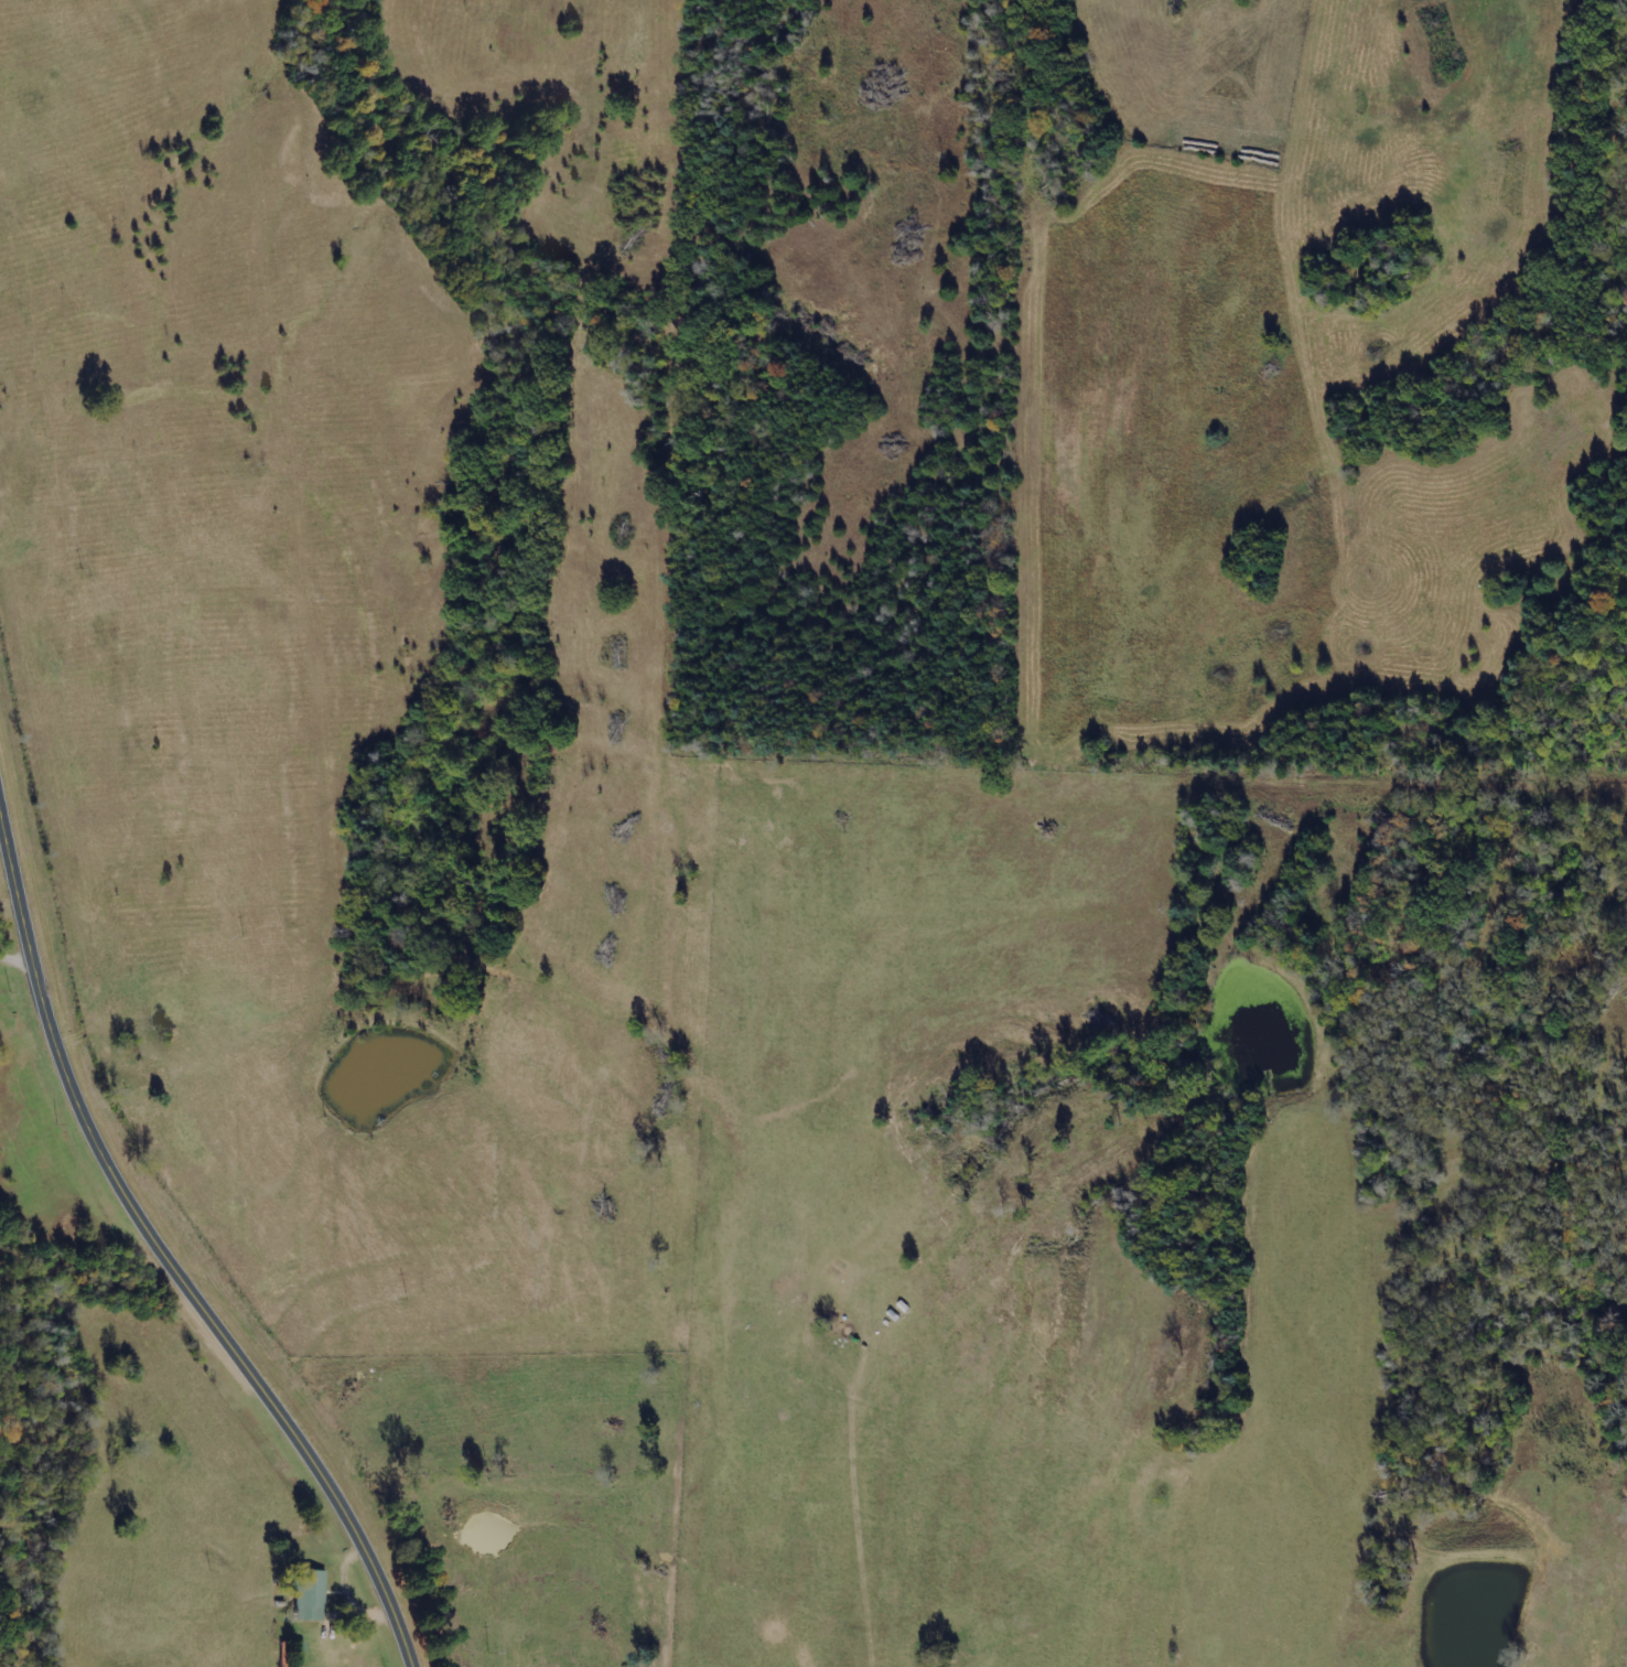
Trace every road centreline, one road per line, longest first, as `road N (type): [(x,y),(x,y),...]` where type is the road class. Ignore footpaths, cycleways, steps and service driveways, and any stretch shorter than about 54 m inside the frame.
road 1 (tertiary): [(416,1666),(376,1569),(98,1132),(39,961),(0,784)]

